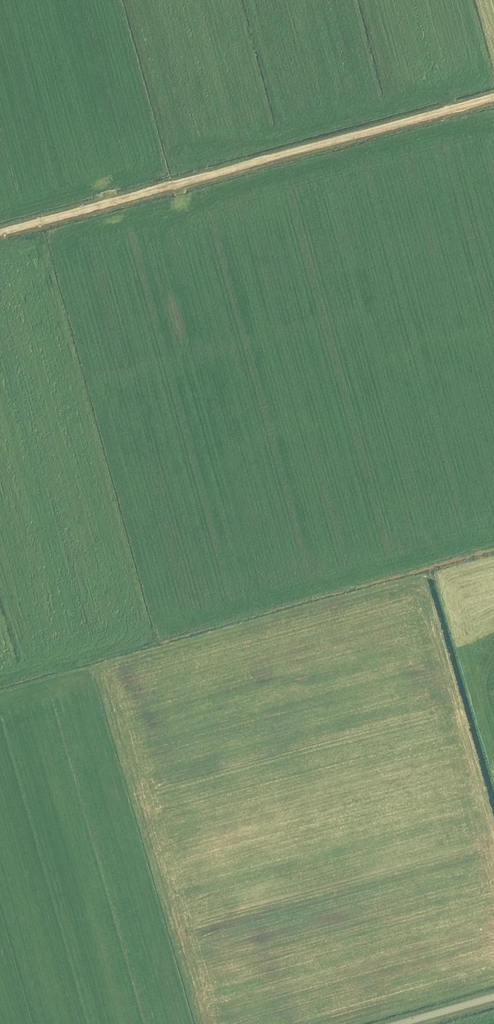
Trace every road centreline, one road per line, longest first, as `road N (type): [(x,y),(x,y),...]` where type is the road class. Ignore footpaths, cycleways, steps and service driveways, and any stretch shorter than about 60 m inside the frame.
road 1 (track): [(0,234),(493,99)]

